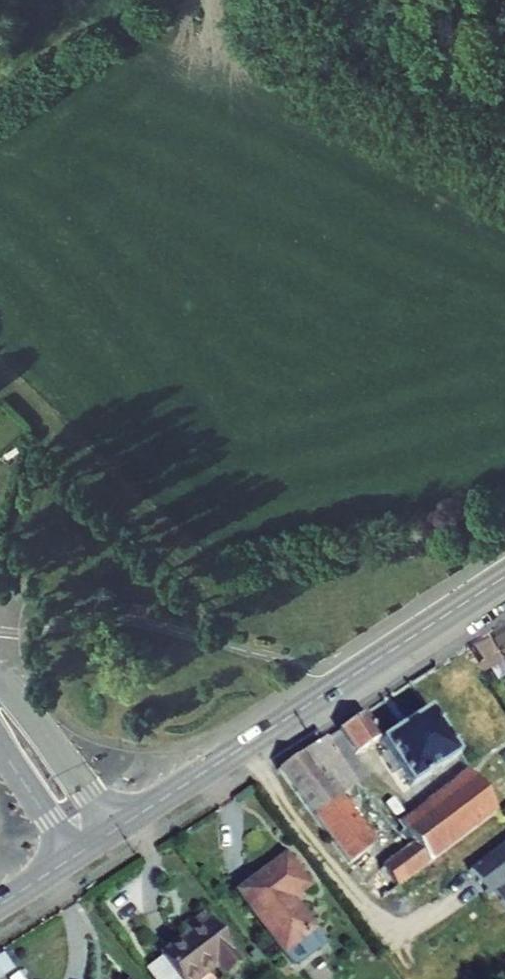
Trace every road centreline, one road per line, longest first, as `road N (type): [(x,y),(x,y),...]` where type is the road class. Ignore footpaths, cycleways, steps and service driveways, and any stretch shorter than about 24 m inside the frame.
road 1 (tertiary): [(113,831),(504,577)]
road 2 (residential): [(113,831),(36,716),(0,679)]
road 3 (residential): [(0,744),(72,859)]

